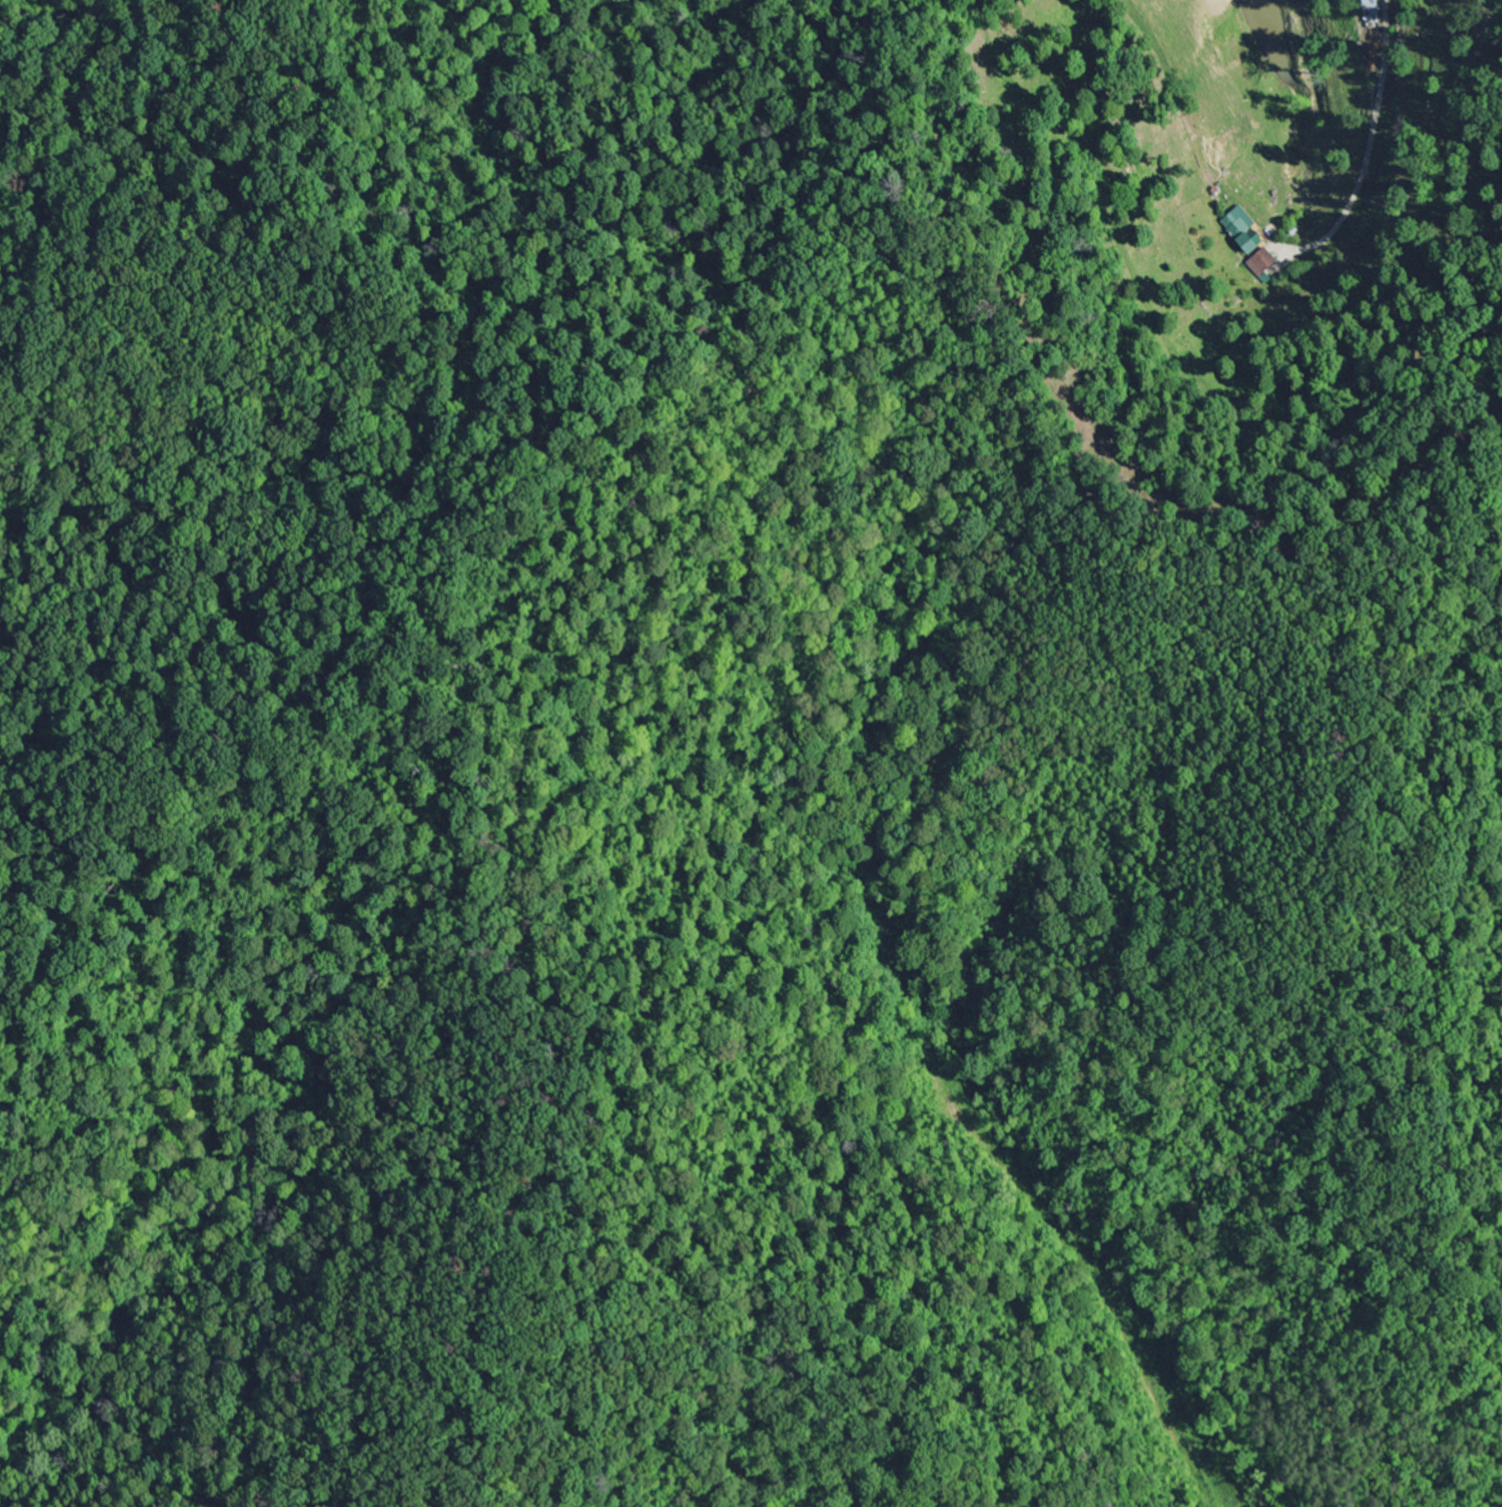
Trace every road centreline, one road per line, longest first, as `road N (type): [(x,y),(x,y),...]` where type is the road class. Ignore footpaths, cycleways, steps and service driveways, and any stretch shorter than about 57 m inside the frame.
road 1 (residential): [(1384,0),(1384,69),(1360,182),(1321,243),(1288,246)]

